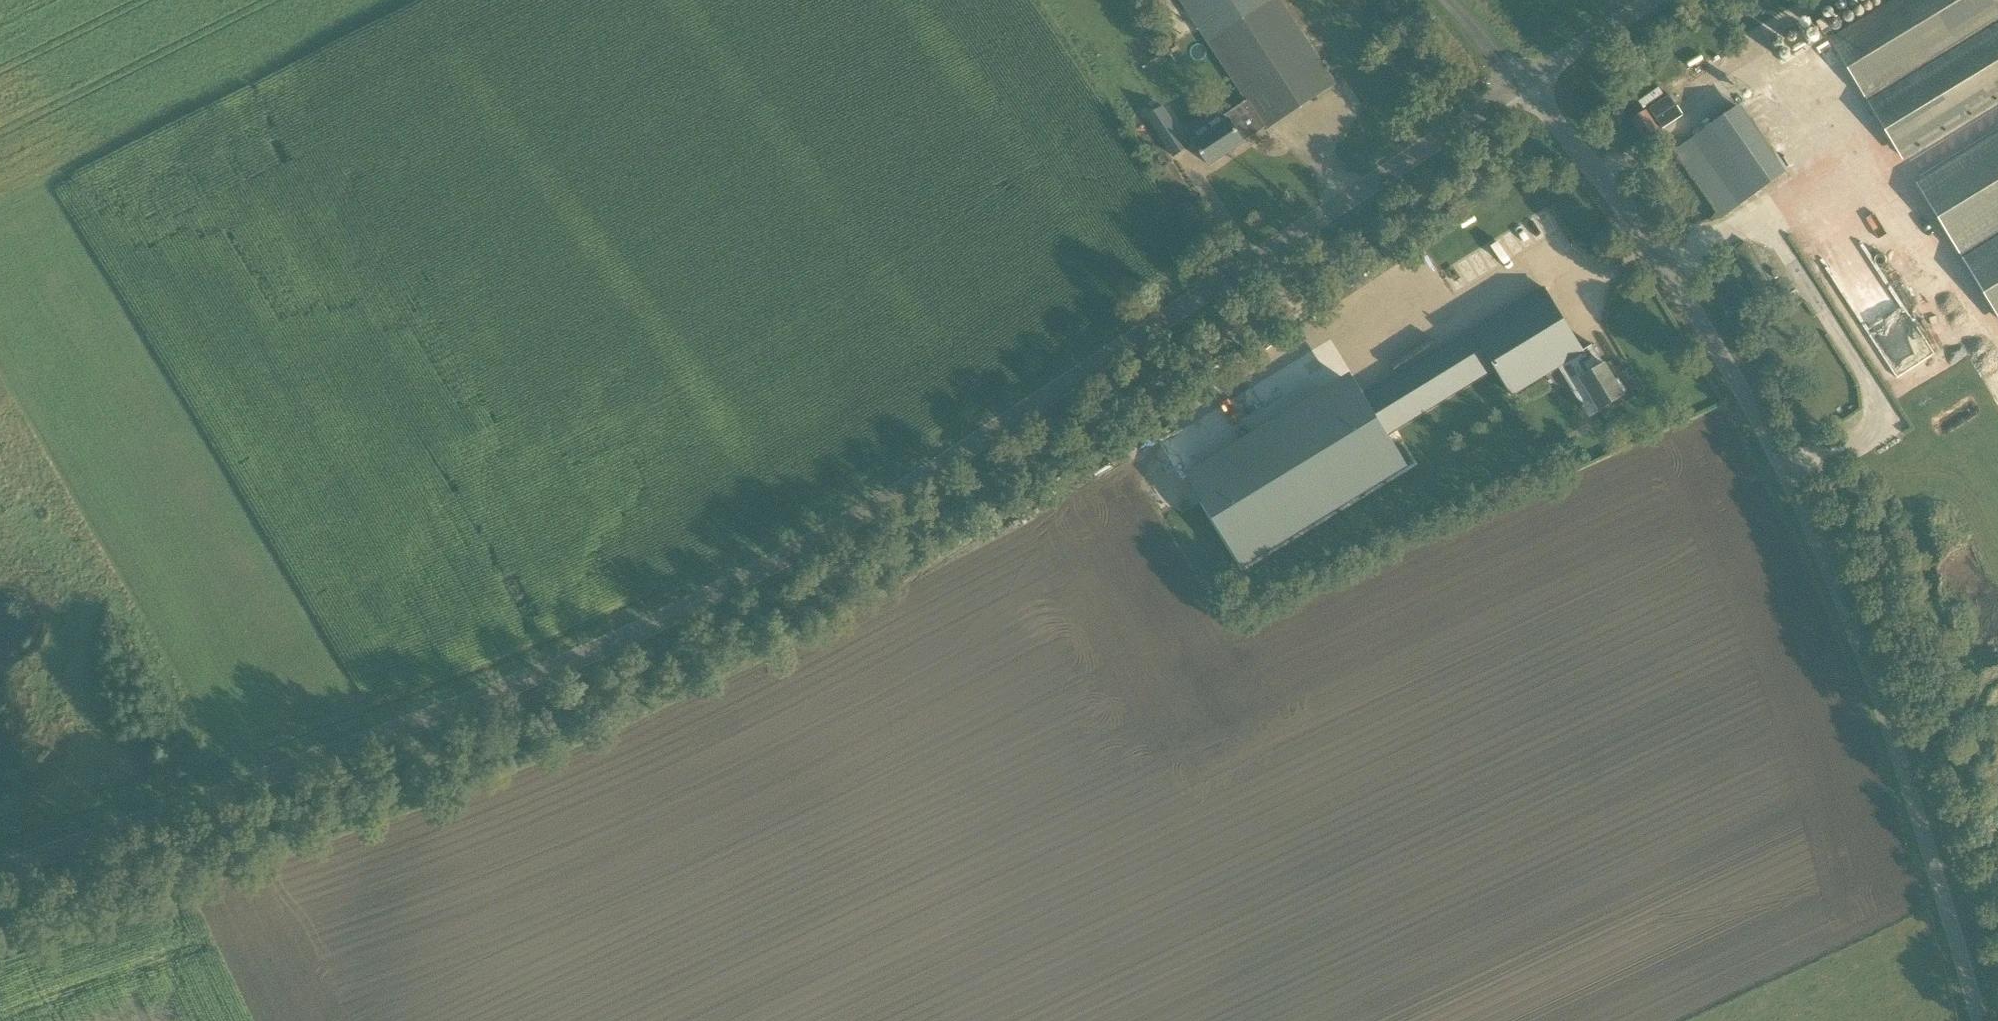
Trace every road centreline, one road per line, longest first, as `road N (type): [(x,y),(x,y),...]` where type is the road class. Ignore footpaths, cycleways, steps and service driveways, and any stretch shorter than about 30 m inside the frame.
road 1 (unclassified): [(0,871),(570,664),(807,540),(1523,85)]
road 2 (unclassified): [(1979,1020),(1875,683),(1808,521),(1667,264),(1523,85)]
road 3 (unclassified): [(1655,0),(1523,85)]

